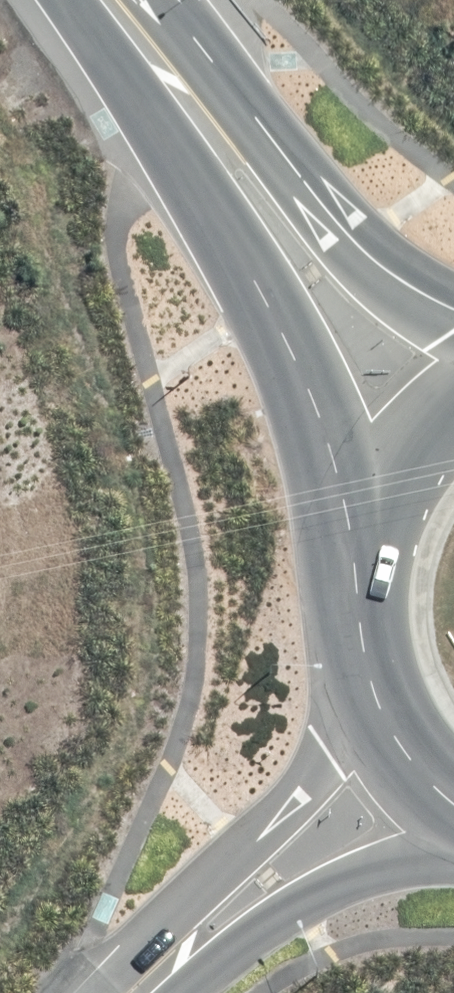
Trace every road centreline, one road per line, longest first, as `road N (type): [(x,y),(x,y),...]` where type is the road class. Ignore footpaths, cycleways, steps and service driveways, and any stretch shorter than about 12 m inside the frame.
road 1 (secondary): [(353,555),(330,448),(265,305),(201,193),(160,49)]
road 2 (secondary): [(160,49),(272,141),(354,244),(453,309)]
road 3 (unclassified): [(150,992),(187,905),(377,708)]
road 4 (unclassified): [(453,845),(391,861),(291,906),(152,992)]
road 5 (secondary): [(353,555),(381,493),(453,403)]
road 6 (secondary): [(377,708),(362,656),(353,555)]
road 7 (secondary): [(453,804),(404,753),(377,708)]

